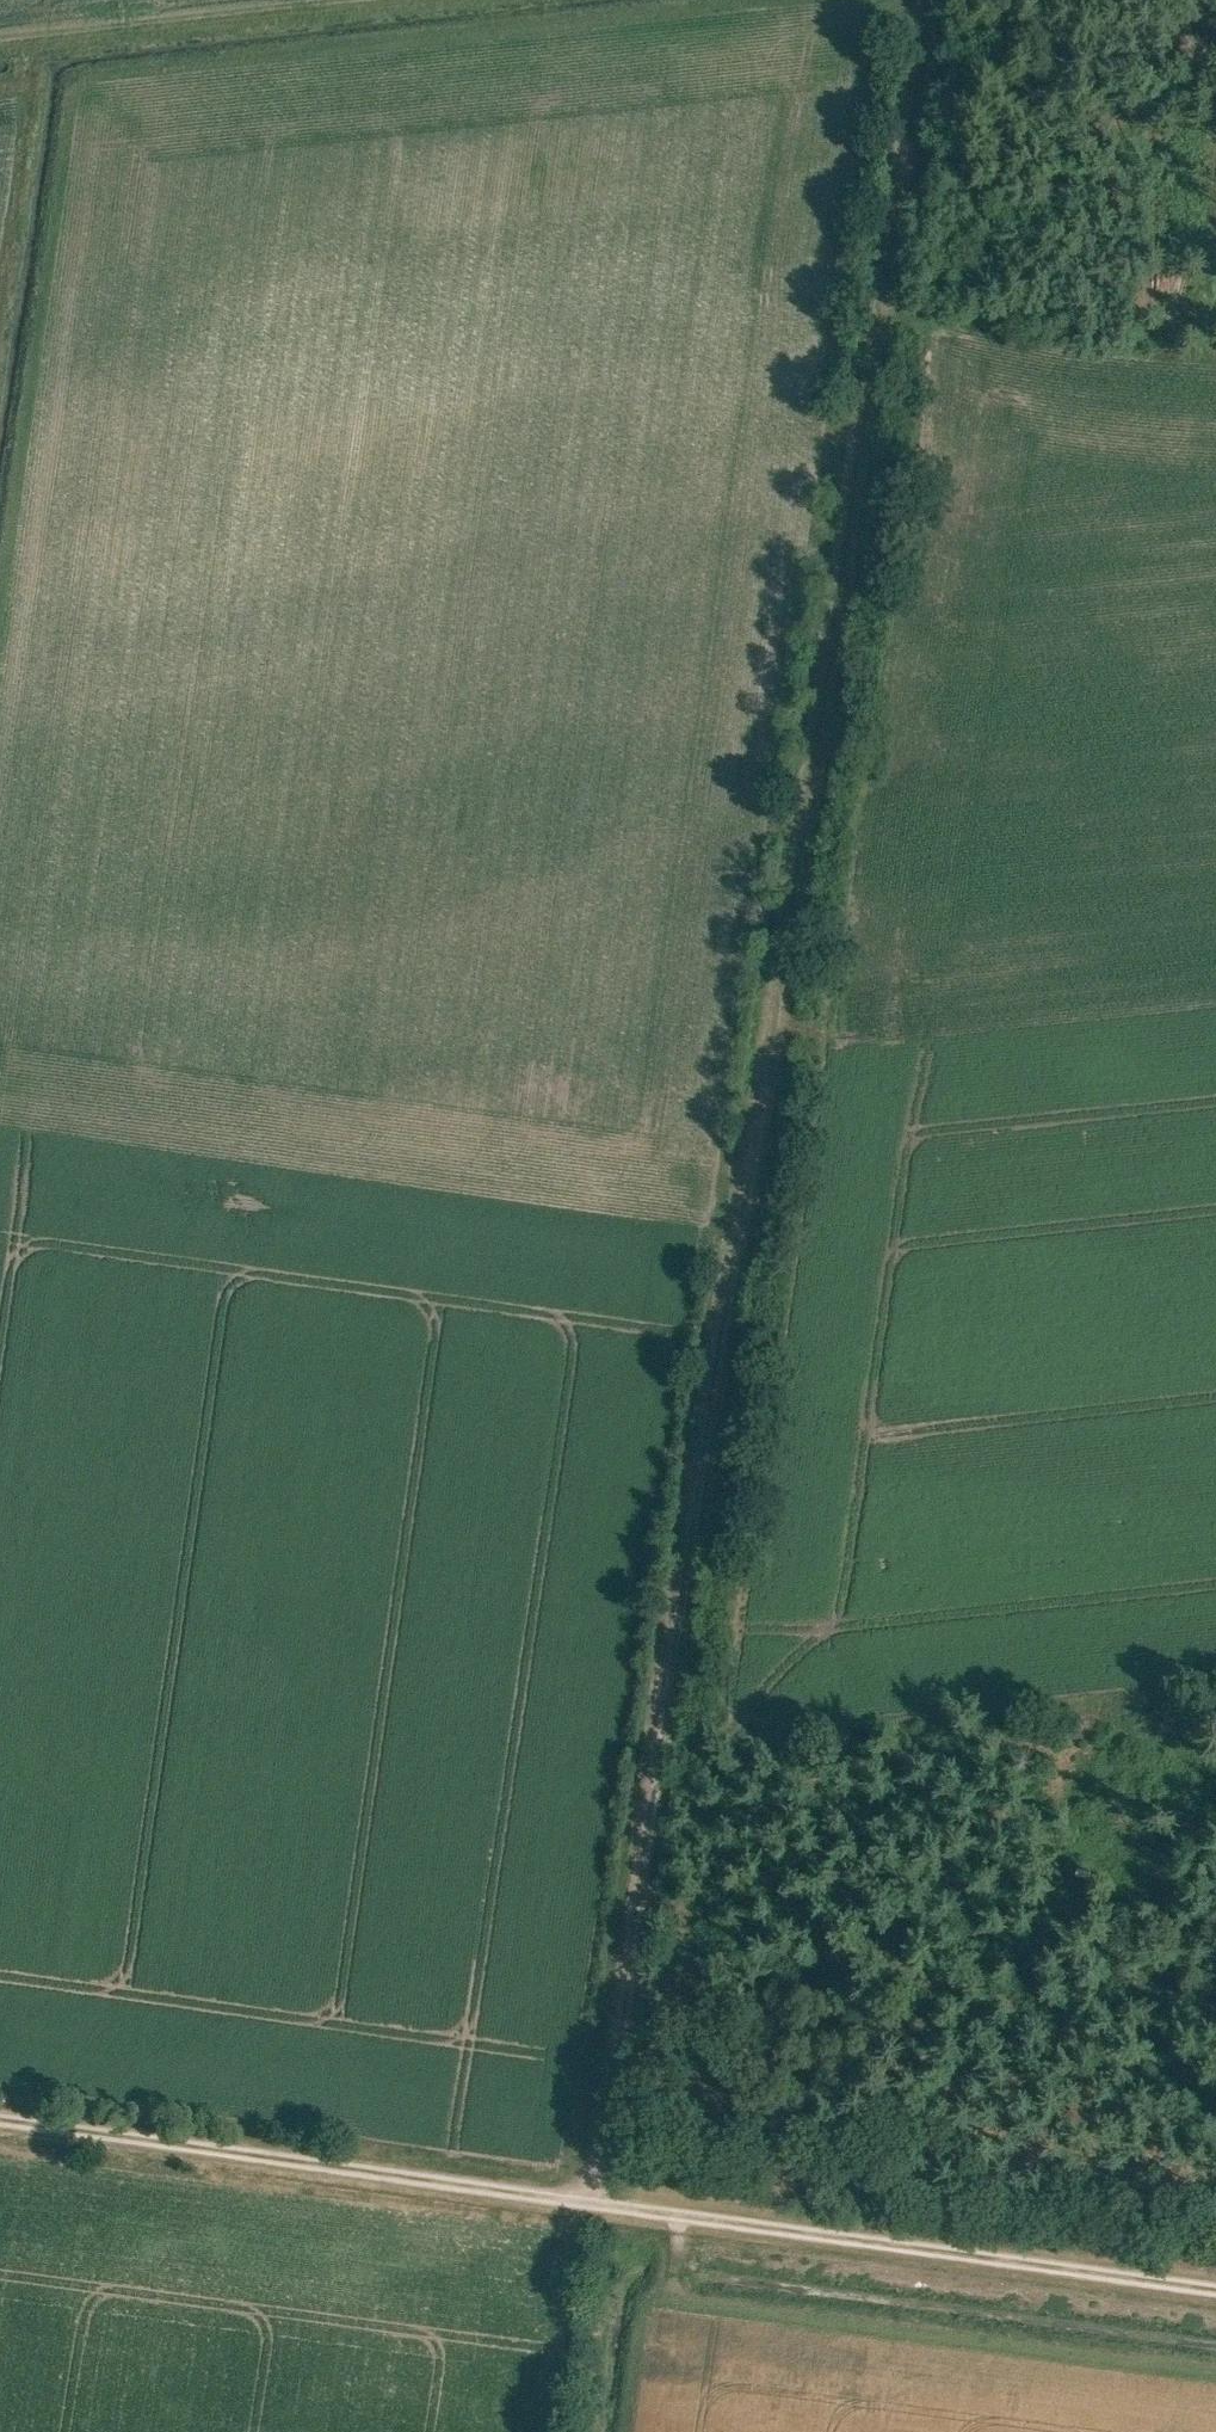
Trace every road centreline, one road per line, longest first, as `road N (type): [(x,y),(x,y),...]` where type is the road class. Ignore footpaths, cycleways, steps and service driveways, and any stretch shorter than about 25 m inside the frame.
road 1 (track): [(594,2194),(613,2105),(926,0)]
road 2 (unclassified): [(1215,2279),(0,2111)]
road 3 (track): [(684,2206),(676,2261),(620,2289),(605,2326)]

